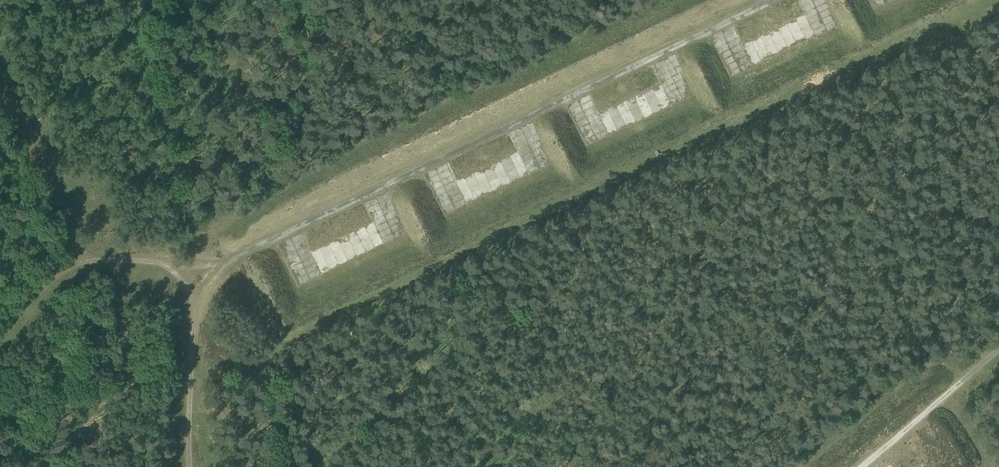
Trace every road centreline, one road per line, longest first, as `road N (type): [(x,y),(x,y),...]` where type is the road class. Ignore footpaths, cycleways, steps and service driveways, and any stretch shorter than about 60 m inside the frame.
road 1 (track): [(998,353),(866,466)]

